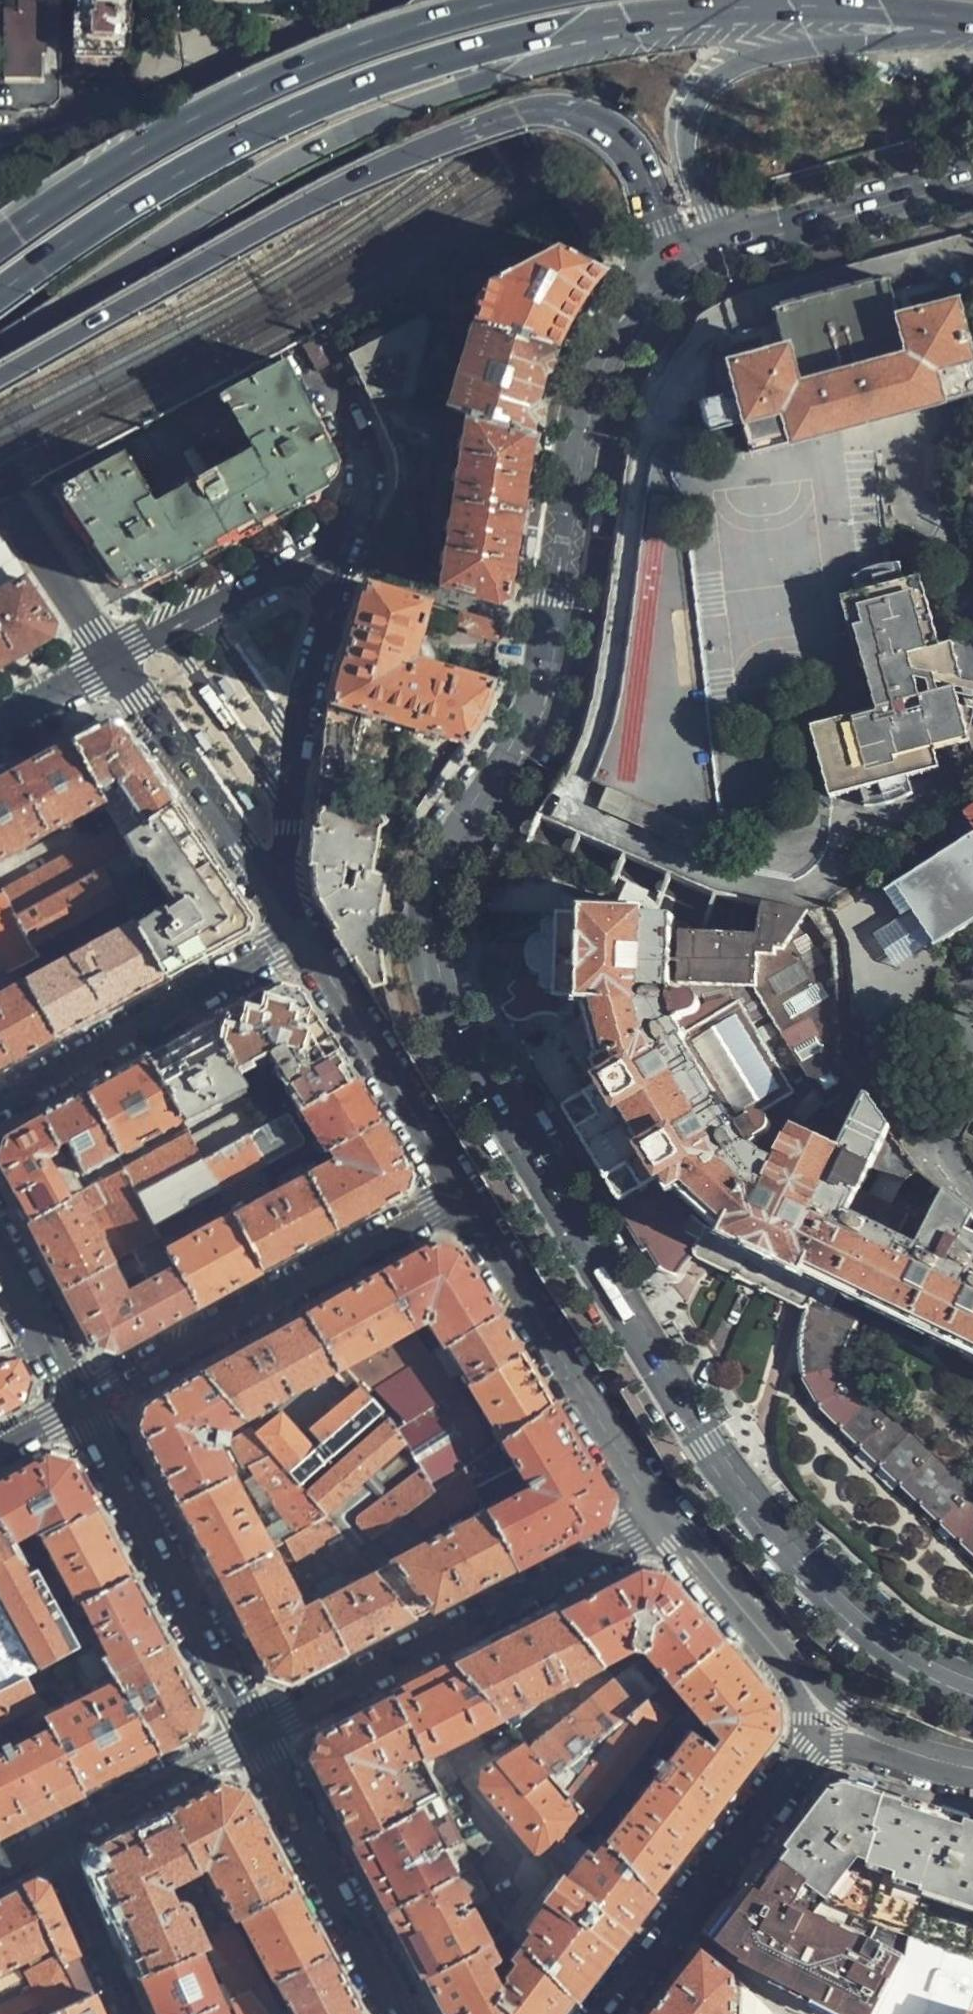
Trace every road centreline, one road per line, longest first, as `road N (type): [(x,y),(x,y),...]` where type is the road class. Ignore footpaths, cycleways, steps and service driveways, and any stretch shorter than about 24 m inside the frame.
road 1 (secondary): [(676,272),(639,299),(599,359),(584,406),(538,695),(523,740),(436,881),(430,962),(460,1038),(534,1164),(632,1325),(772,1527),(855,1613),(972,1678)]
road 2 (trunk): [(0,377),(316,202),(437,144),(536,111),(579,114),(623,139),(647,180),(676,272)]
road 3 (trunk): [(0,347),(315,146),(443,93),(726,7)]
road 4 (trunk): [(0,293),(237,140),(365,82),(501,42),(726,7)]
road 5 (trunk): [(518,0),(354,48),(219,107),(0,242)]
road 6 (residential): [(257,1741),(438,1649),(666,1517)]
road 7 (trunk): [(456,0),(71,232)]
road 8 (trunk): [(723,246),(686,144),(694,104),(716,78),(754,60),(812,48),(972,27)]
road 9 (residential): [(462,1201),(83,1402)]
road 10 (residential): [(83,1402),(257,1741)]
road 11 (tertiary): [(666,1517),(462,1201)]
road 12 (tertiary): [(0,1104),(299,940)]
road 13 (residential): [(609,2013),(808,1749)]
road 14 (residential): [(257,1741),(405,2013)]
road 15 (tertiary): [(462,1201),(299,940)]
road 16 (tertiary): [(272,901),(113,664)]
road 17 (secondary): [(972,182),(723,246)]
road 18 (trunk): [(726,7),(855,4),(972,16)]
road 19 (residential): [(56,1841),(257,1741)]
road 20 (residential): [(272,901),(286,853),(300,693)]
road 21 (tertiary): [(113,664),(0,493)]
road 22 (residential): [(325,379),(363,459),(342,561)]
road 23 (residential): [(56,1841),(132,2013)]
road 24 (tertiary): [(783,1656),(666,1517)]
road 25 (residential): [(0,1245),(83,1402)]
road 26 (tertiary): [(899,1747),(843,1712),(783,1656)]
road 27 (residential): [(300,693),(342,561)]
road 28 (residential): [(300,693),(290,632),(276,615),(228,604)]
road 29 (residential): [(228,604),(113,664)]
road 30 (tertiary): [(113,664),(0,726)]
road 31 (residential): [(342,561),(304,560),(228,604)]

